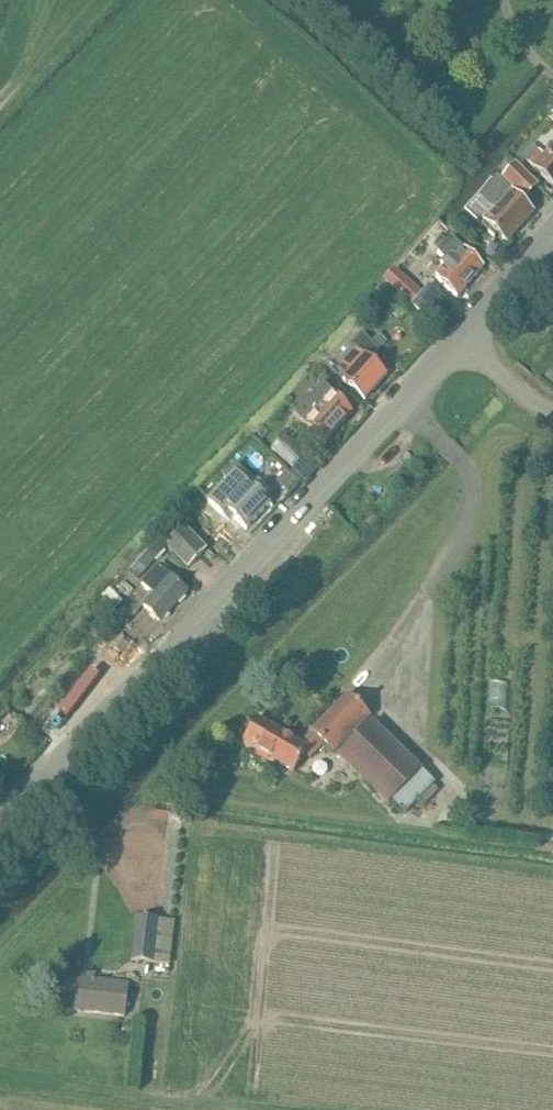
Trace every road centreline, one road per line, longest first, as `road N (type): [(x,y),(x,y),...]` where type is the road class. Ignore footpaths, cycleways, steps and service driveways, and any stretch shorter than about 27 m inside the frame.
road 1 (unclassified): [(0,818),(404,400),(552,231)]

